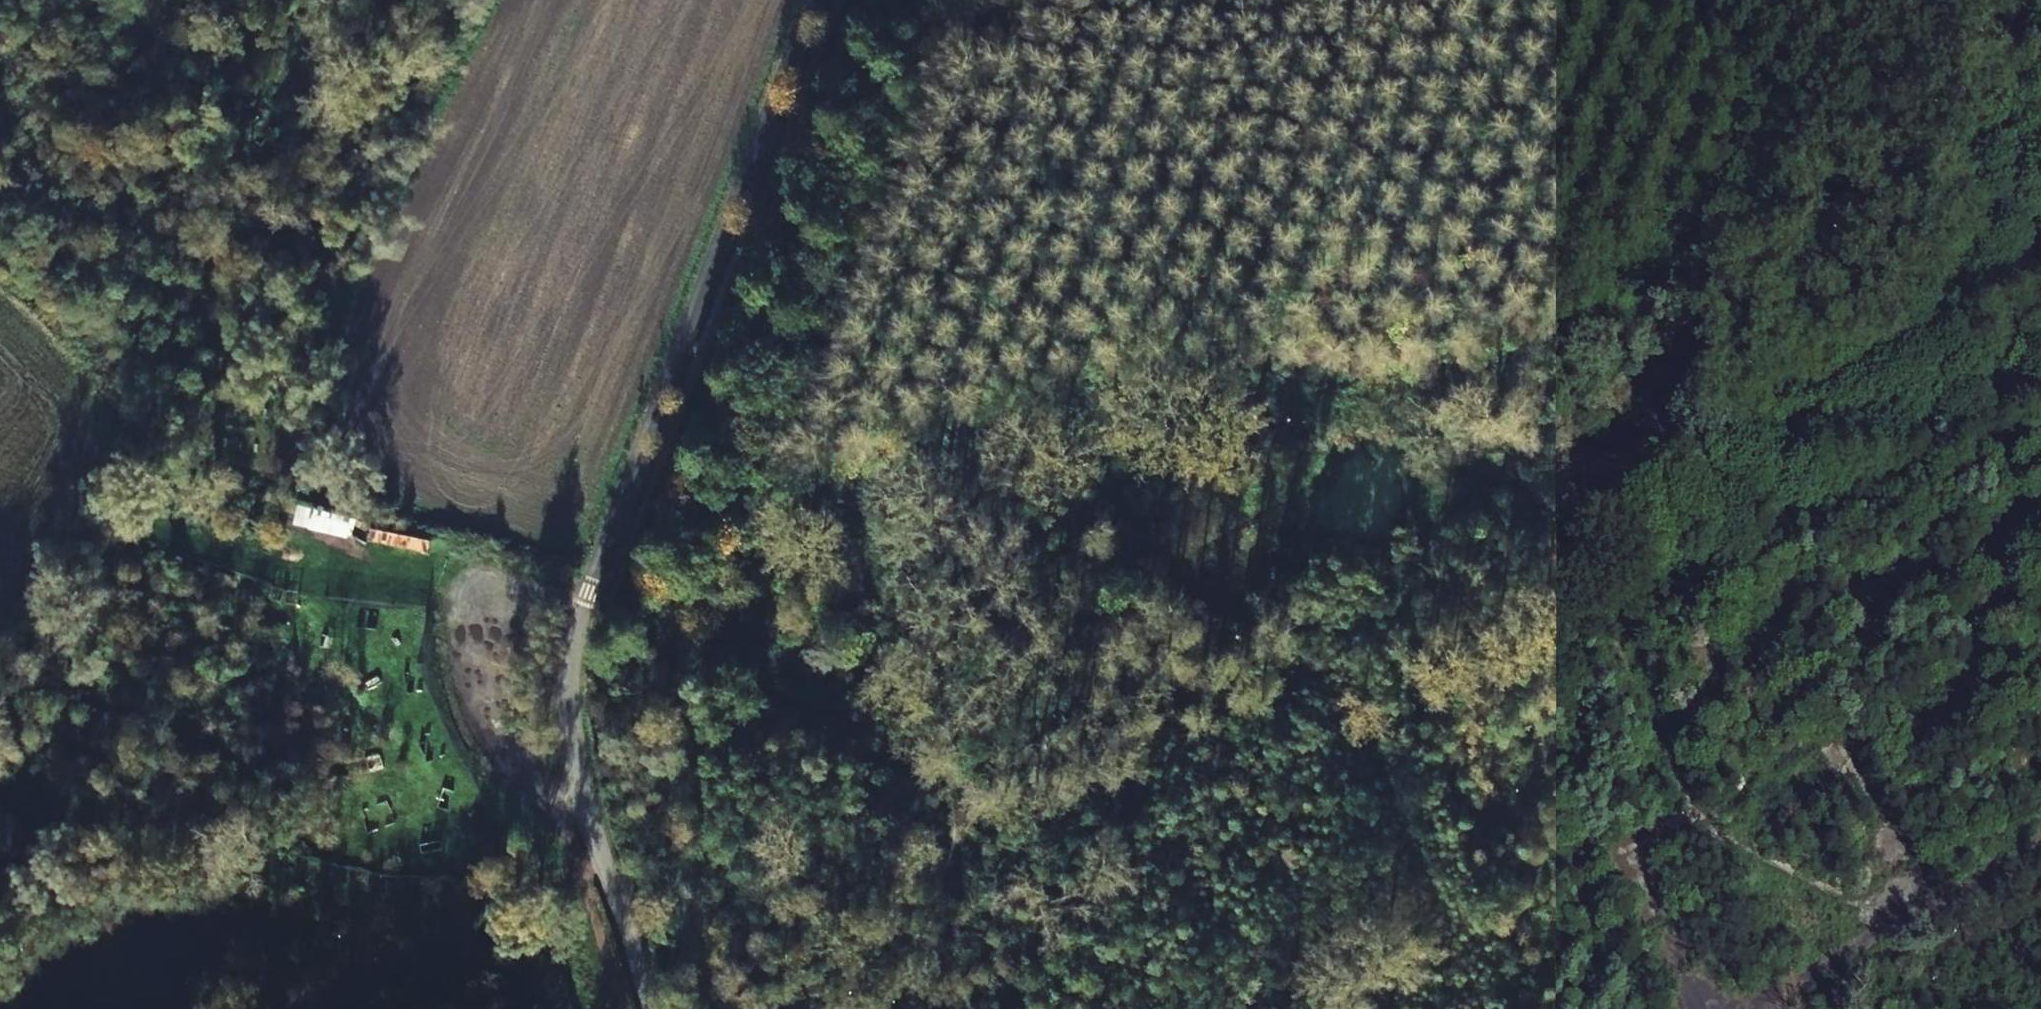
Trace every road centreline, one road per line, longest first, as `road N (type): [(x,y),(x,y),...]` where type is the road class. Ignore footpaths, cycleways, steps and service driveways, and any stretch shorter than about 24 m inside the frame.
road 1 (unclassified): [(815,0),(574,637),(576,760),(651,1008)]
road 2 (track): [(2040,853),(1834,991),(1792,1008)]

